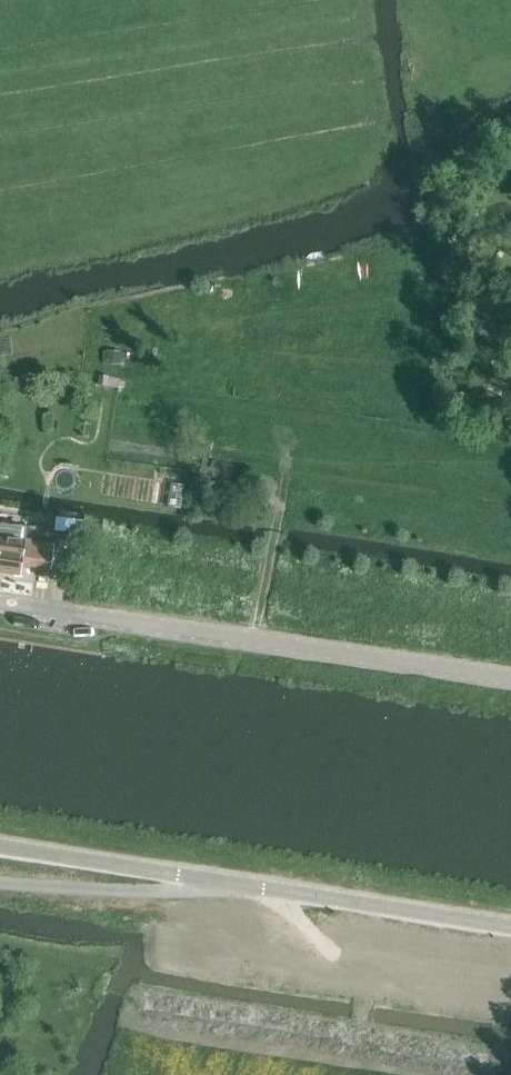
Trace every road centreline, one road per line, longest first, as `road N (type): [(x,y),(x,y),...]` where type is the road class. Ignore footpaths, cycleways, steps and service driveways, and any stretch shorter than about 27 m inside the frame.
road 1 (tertiary): [(510,674),(0,598)]
road 2 (tertiary): [(510,929),(245,887)]
road 3 (tertiary): [(245,887),(0,847)]
road 4 (tertiary): [(0,885),(160,893),(245,887)]
road 5 (track): [(287,474),(257,636)]

